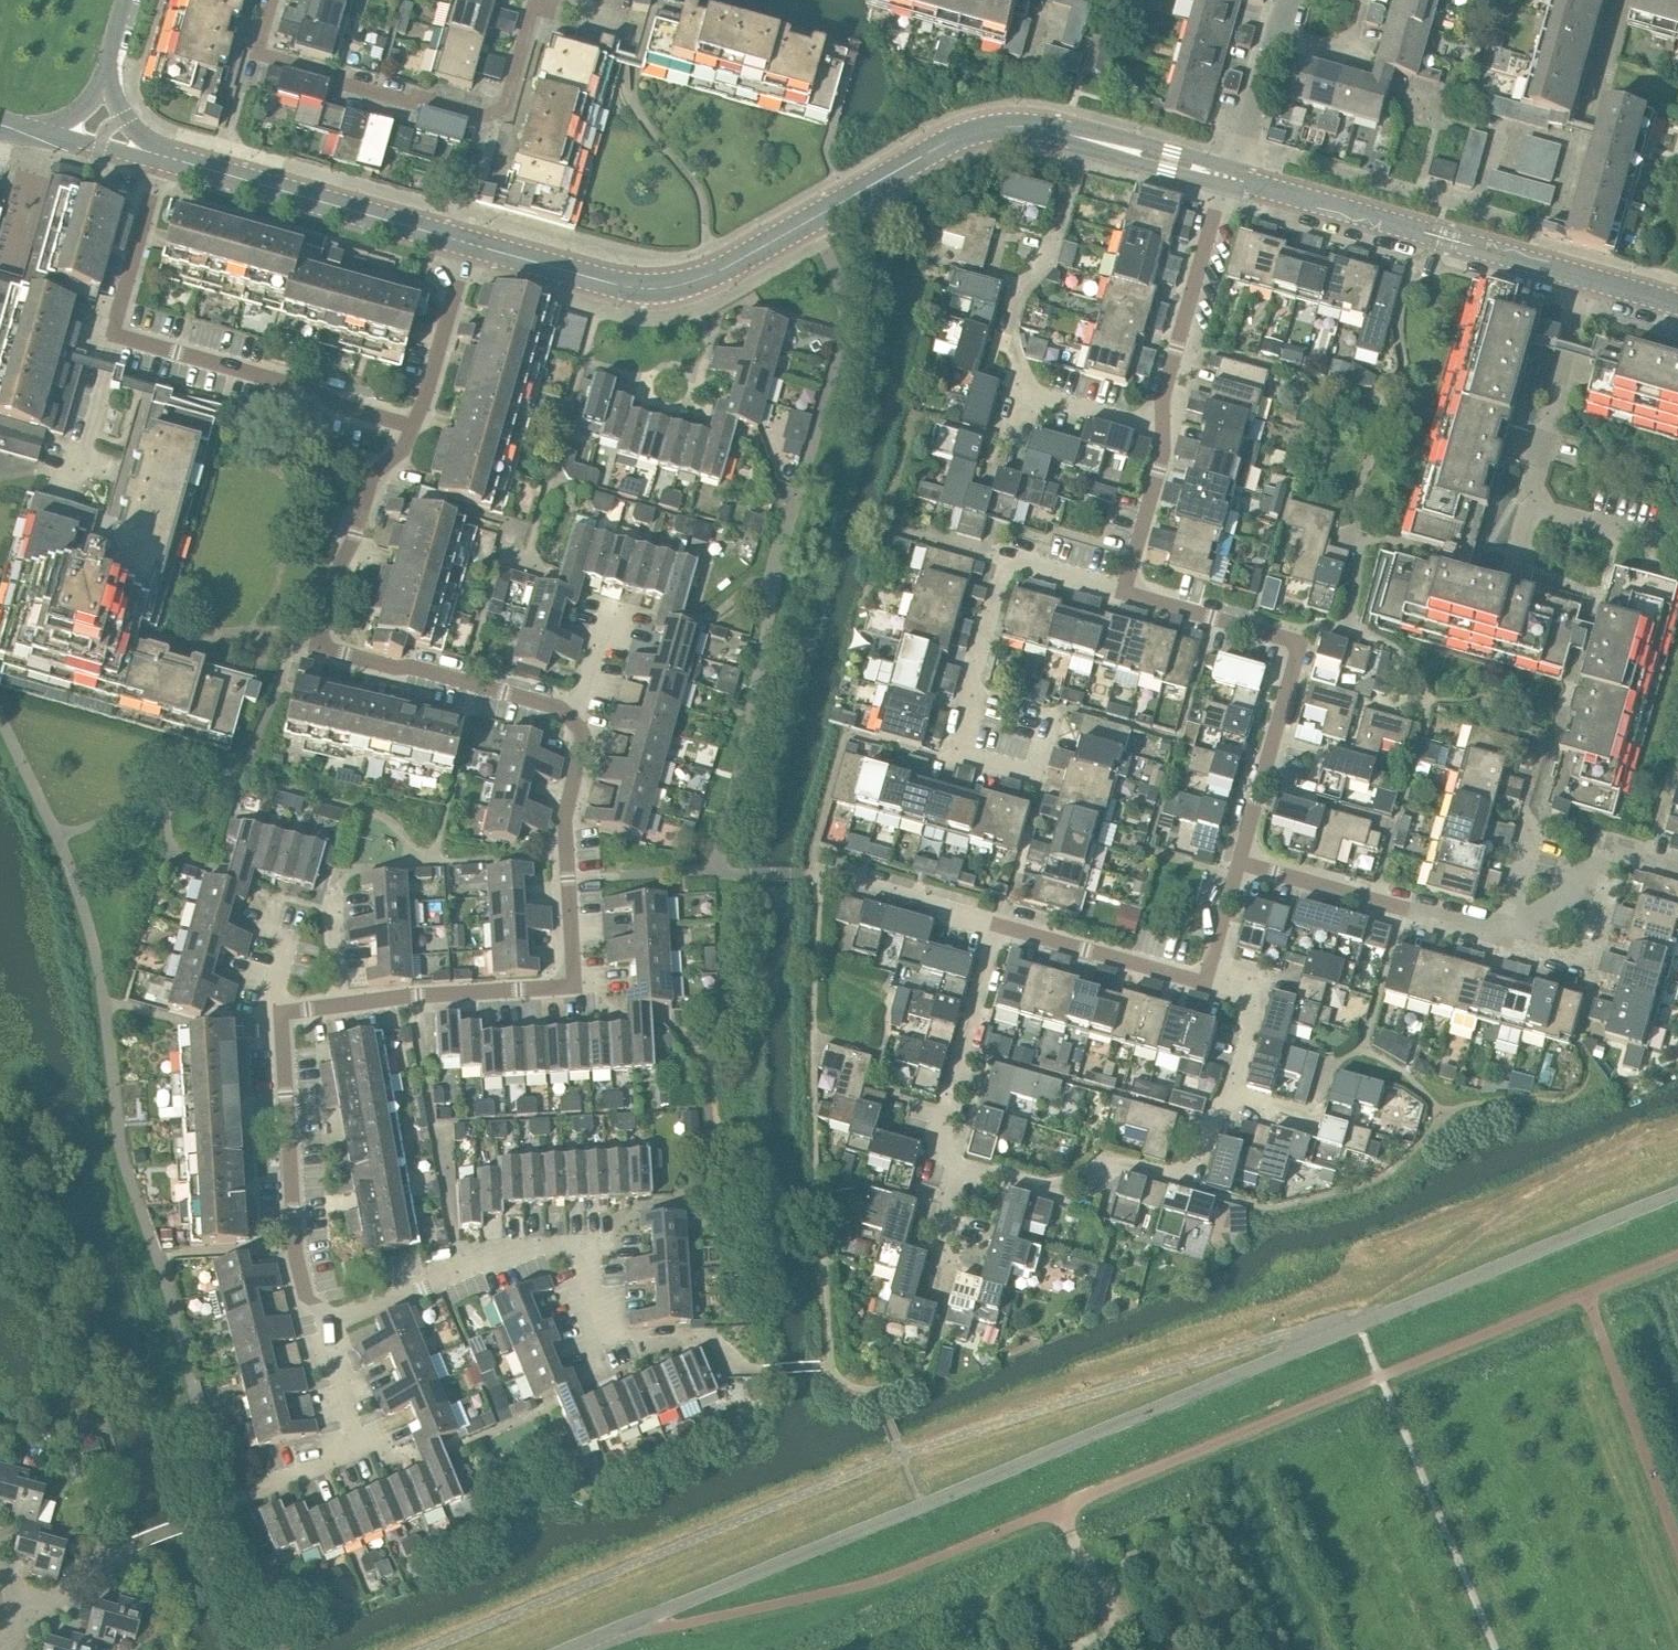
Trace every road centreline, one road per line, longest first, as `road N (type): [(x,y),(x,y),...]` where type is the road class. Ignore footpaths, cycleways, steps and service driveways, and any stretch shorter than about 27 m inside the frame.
road 1 (unclassified): [(567,1649),(1677,1193)]
road 2 (tertiary): [(468,243),(623,285),(678,286),(712,275),(932,150),(993,129)]
road 3 (residential): [(576,721),(465,680),(319,647),(375,471),(403,450),(417,425)]
road 4 (residential): [(1054,717),(1036,777),(953,761),(1009,561),(1121,593)]
road 5 (residential): [(549,5),(533,1),(503,106),(483,118),(254,54),(271,0)]
road 6 (residential): [(1237,856),(1293,637),(1121,593)]
road 7 (residential): [(345,1005),(574,987),(565,878)]
road 8 (tertiary): [(1591,280),(1265,187)]
road 9 (residential): [(963,1164),(1050,1189),(1117,1160),(1183,1177),(1207,1147),(1229,1095)]
road 10 (residential): [(324,1325),(306,1296),(295,1248),(279,1008)]
road 11 (tertiary): [(164,156),(468,243)]
road 12 (residential): [(417,425),(116,334)]
road 13 (residential): [(1002,924),(936,1156),(963,1164)]
road 14 (residential): [(1163,427),(1162,396),(1223,186)]
road 15 (residential): [(560,1254),(459,1270),(324,1325)]
road 16 (residential): [(1591,280),(1539,501)]
road 17 (residential): [(1563,219),(1622,0)]
road 18 (residential): [(1023,386),(1010,328),(1021,280),(1054,258),(1074,194)]
road 19 (residential): [(1002,924),(1206,982)]
road 20 (residential): [(686,1338),(601,1358),(560,1254)]
road 21 (residential): [(814,874),(1002,924)]
road 22 (residential): [(417,425),(468,243)]
road 23 (residential): [(116,334),(164,156)]
road 24 (residential): [(1407,906),(1237,856)]
road 25 (residential): [(1506,933),(1591,956),(1607,891),(1600,874)]
road 26 (residential): [(1121,593),(1164,453),(1163,427)]
road 27 (residential): [(1621,289),(1668,126)]
road 28 (residential): [(565,878),(566,815),(583,741),(576,721)]
road 29 (residential): [(1229,1095),(1259,997),(1206,982)]
road 30 (residential): [(74,480),(116,334)]
road 31 (residential): [(1333,1062),(1314,1119),(1229,1095)]
road 32 (tertiary): [(1232,167),(1087,138)]
road 33 (residential): [(1539,501),(1555,515),(1677,545)]
road 34 (residential): [(1163,427),(1023,386)]
road 35 (tertiary): [(1087,138),(1144,167),(1223,186)]
road 36 (residential): [(220,1510),(354,1455)]
road 37 (residential): [(1276,37),(1353,58),(1367,0)]
road 38 (residential): [(963,1164),(933,1300)]
road 39 (residential): [(1232,167),(1276,37)]
road 40 (residential): [(345,1005),(342,900),(357,872)]
road 41 (residential): [(560,1254),(610,1247),(626,1217),(676,1205)]
road 42 (residential): [(354,1455),(324,1325)]
road 43 (residential): [(279,1008),(290,937),(265,929),(273,897)]
road 44 (residential): [(1206,982),(1237,856)]
road 45 (residential): [(576,721),(615,600)]
road 46 (tertiary): [(41,131),(139,159),(164,156)]
road 47 (residential): [(30,1613),(134,1544)]

